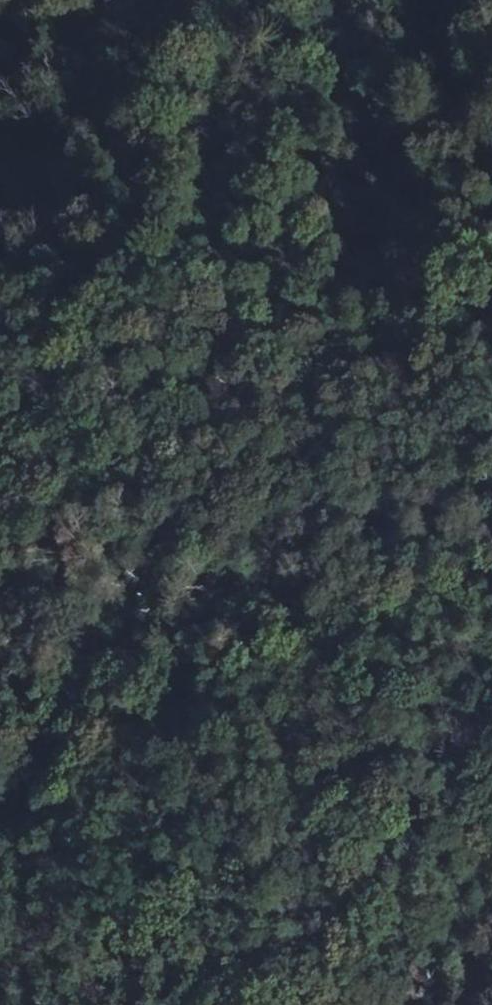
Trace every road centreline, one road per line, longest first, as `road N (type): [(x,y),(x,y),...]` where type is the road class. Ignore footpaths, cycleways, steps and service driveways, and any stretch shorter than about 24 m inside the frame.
road 1 (track): [(0,937),(58,855),(162,770),(307,694),(390,666),(491,615)]

